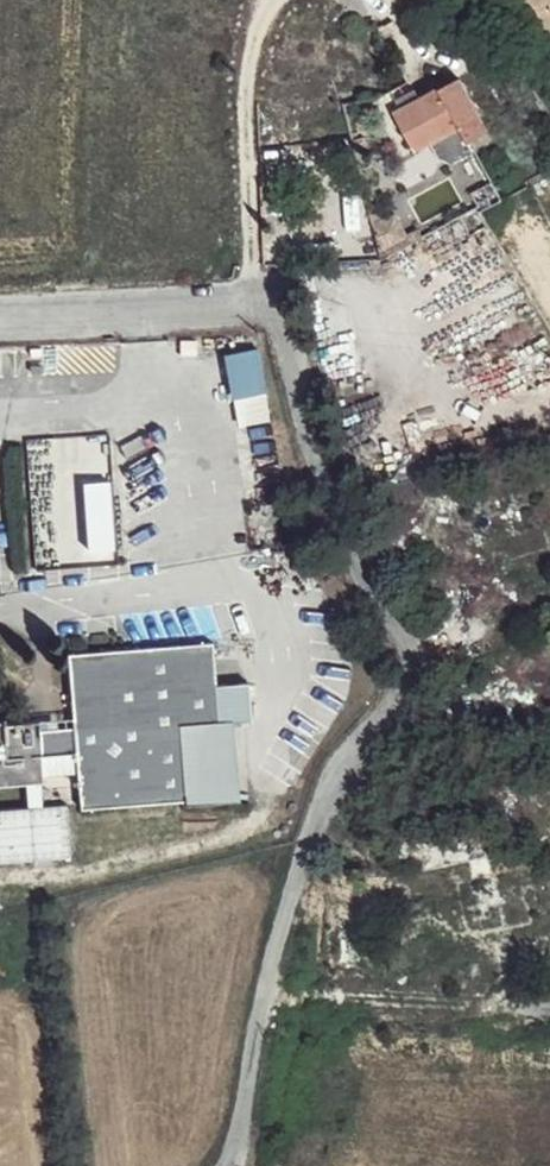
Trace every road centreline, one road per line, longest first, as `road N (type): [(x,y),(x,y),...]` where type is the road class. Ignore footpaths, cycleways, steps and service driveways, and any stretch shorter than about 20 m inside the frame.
road 1 (unclassified): [(257,305),(274,314),(321,476),(401,669),(384,721),(332,771),(308,839),(231,1165)]
road 2 (track): [(257,305),(243,83),(265,0)]
road 3 (unclassified): [(257,305),(0,318)]

